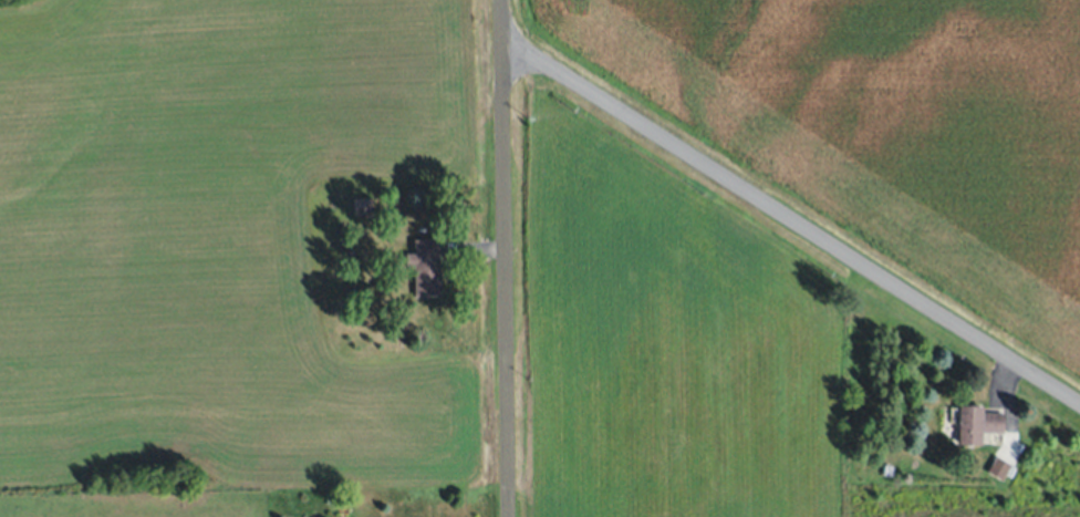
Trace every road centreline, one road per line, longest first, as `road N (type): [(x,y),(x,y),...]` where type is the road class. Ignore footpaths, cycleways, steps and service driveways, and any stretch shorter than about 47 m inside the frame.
road 1 (residential): [(501,39),(1079,404)]
road 2 (residential): [(508,516),(501,0)]

